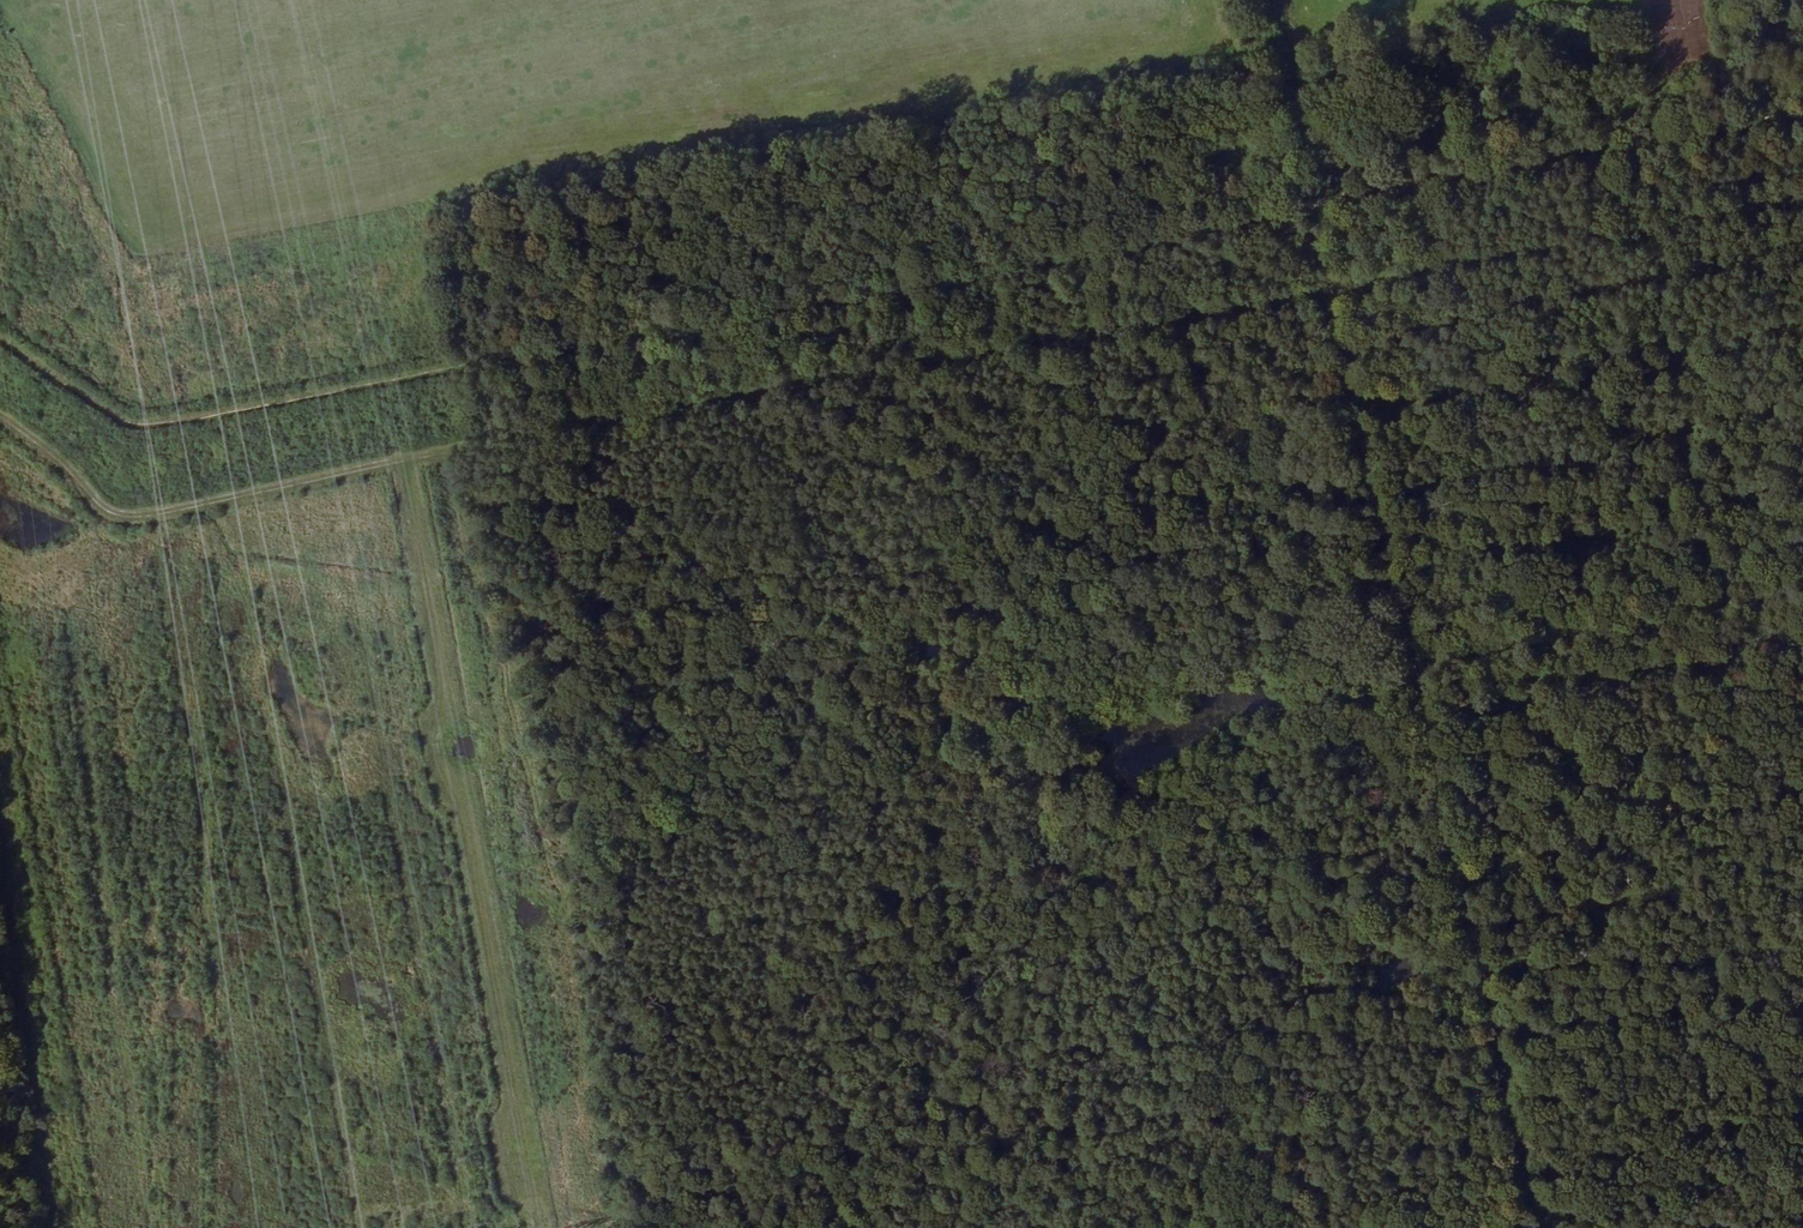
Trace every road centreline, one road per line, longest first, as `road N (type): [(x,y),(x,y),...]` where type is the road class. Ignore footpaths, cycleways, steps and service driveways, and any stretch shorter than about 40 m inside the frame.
road 1 (track): [(1802,212),(451,458),(160,519),(130,519),(0,413)]

